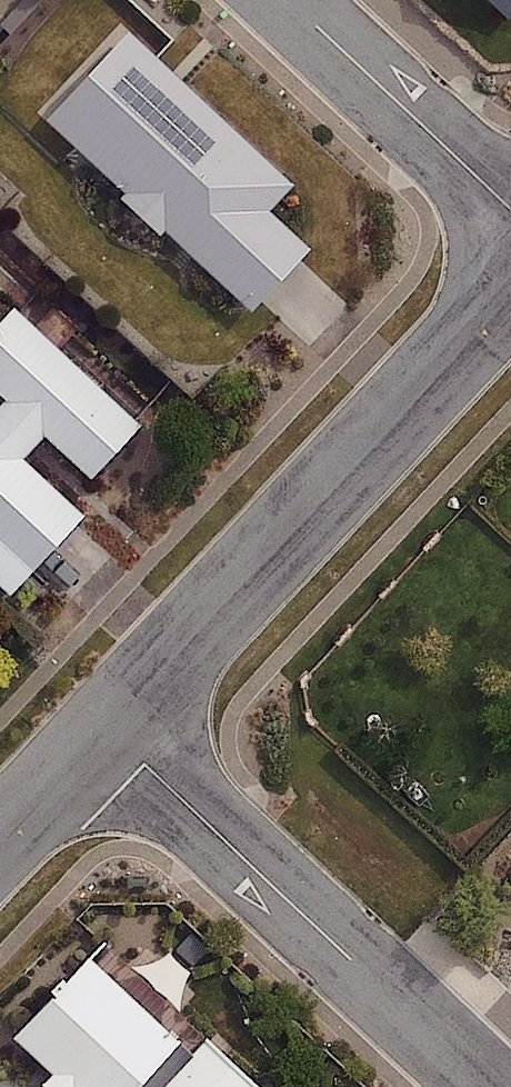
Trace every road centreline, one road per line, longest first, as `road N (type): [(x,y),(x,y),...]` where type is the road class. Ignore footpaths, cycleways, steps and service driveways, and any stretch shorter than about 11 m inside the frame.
road 1 (residential): [(104,723),(510,293)]
road 2 (residential): [(483,1086),(104,723)]
road 3 (residential): [(292,0),(510,208)]
road 4 (residential): [(0,837),(104,723)]

